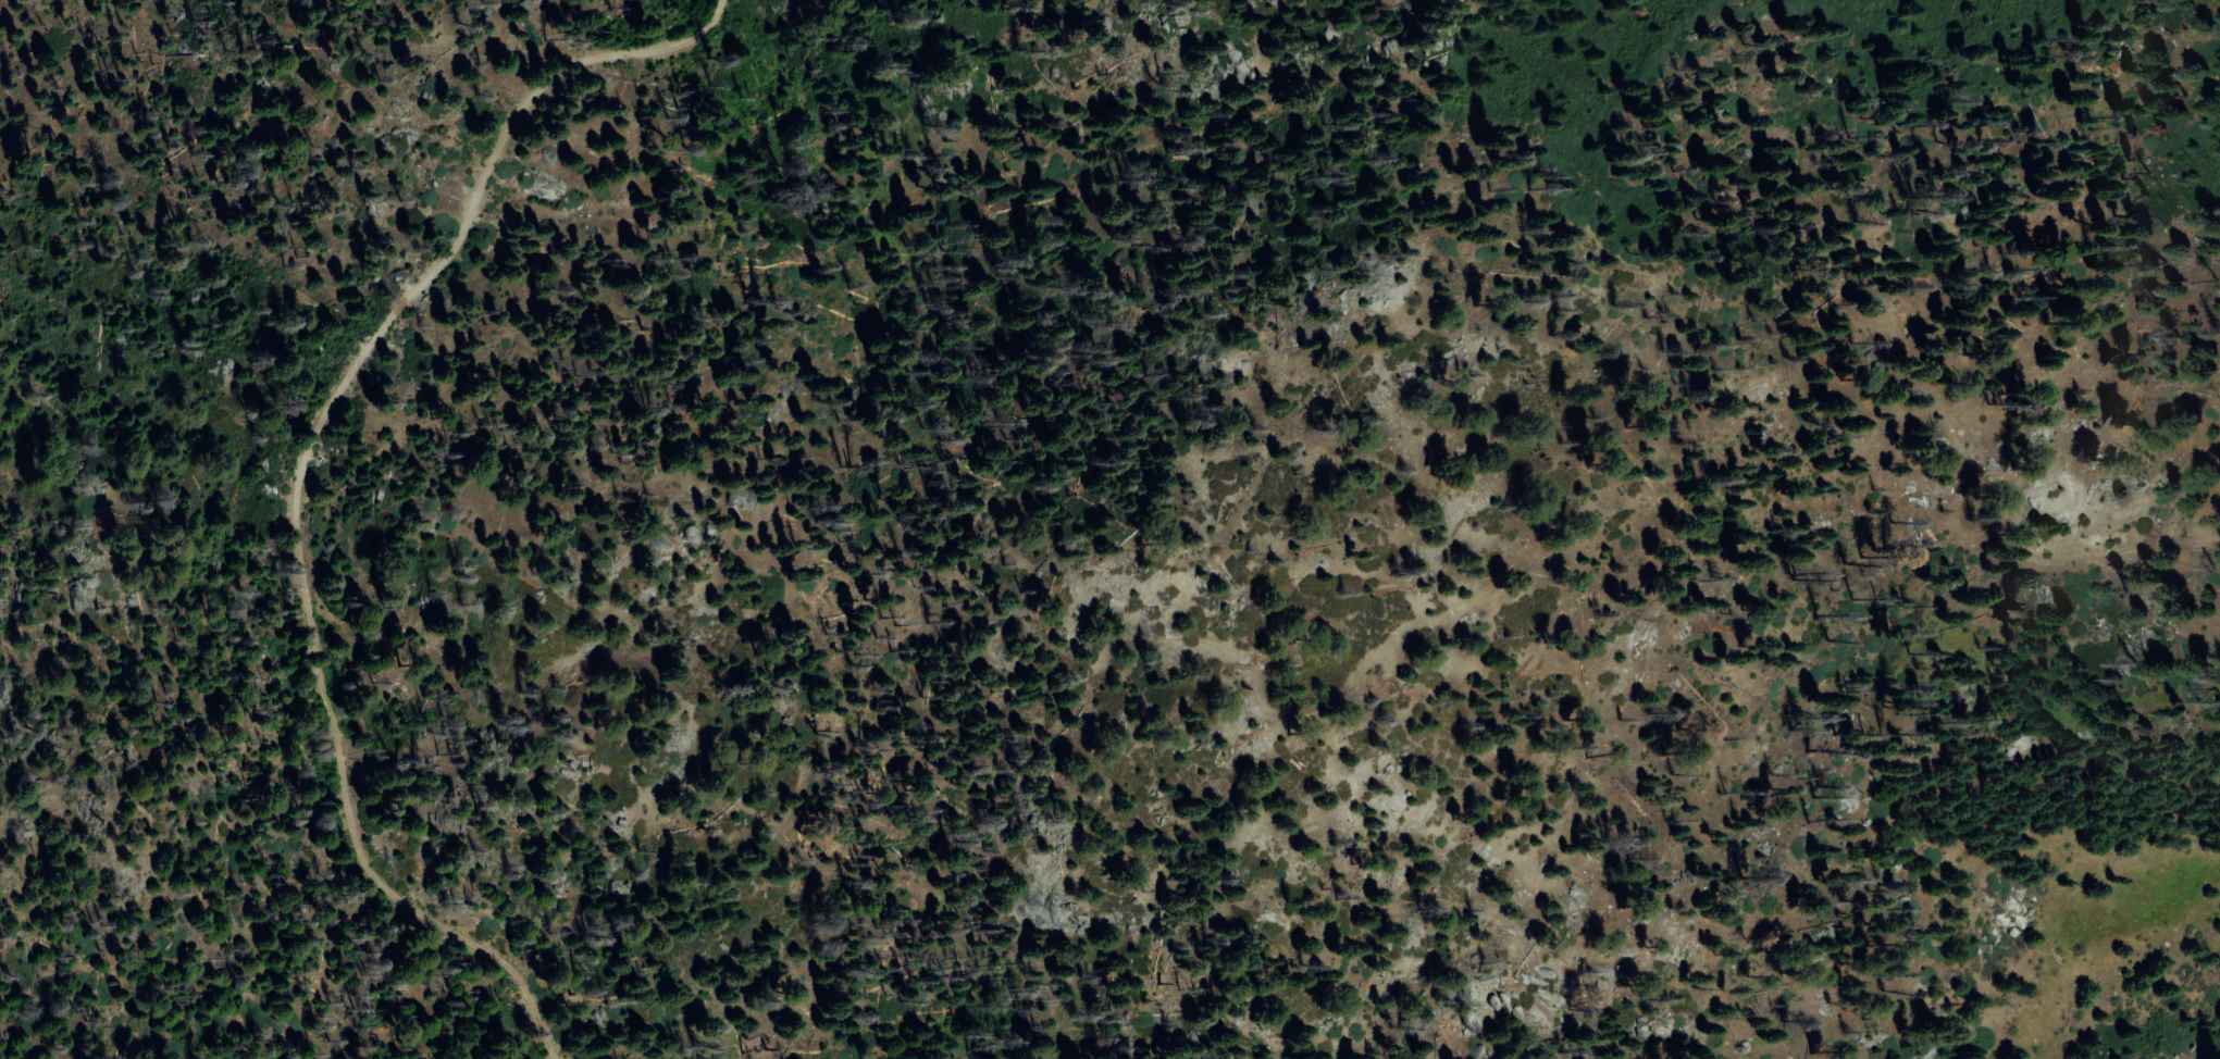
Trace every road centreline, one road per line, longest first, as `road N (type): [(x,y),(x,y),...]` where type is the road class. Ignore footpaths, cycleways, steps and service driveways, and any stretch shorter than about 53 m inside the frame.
road 1 (track): [(557,1058),(533,1010),(386,882),(338,760),(297,500),(319,424),(451,249),(534,99),(585,63),(658,46),(698,26),(720,0)]

